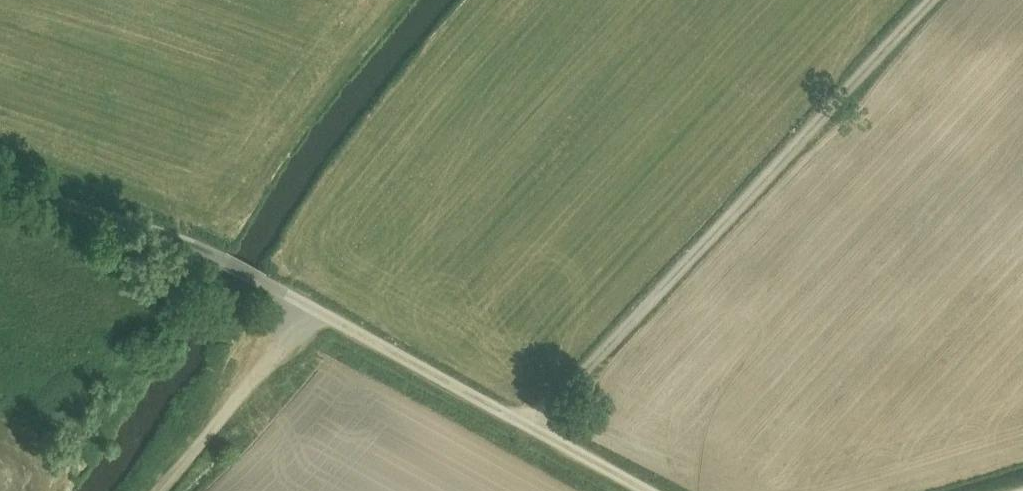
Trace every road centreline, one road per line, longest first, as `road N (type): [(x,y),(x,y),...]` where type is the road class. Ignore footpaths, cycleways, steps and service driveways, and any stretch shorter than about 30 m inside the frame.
road 1 (track): [(0,179),(217,255),(658,490)]
road 2 (track): [(535,426),(919,0)]
road 3 (track): [(305,302),(288,335),(158,490)]

